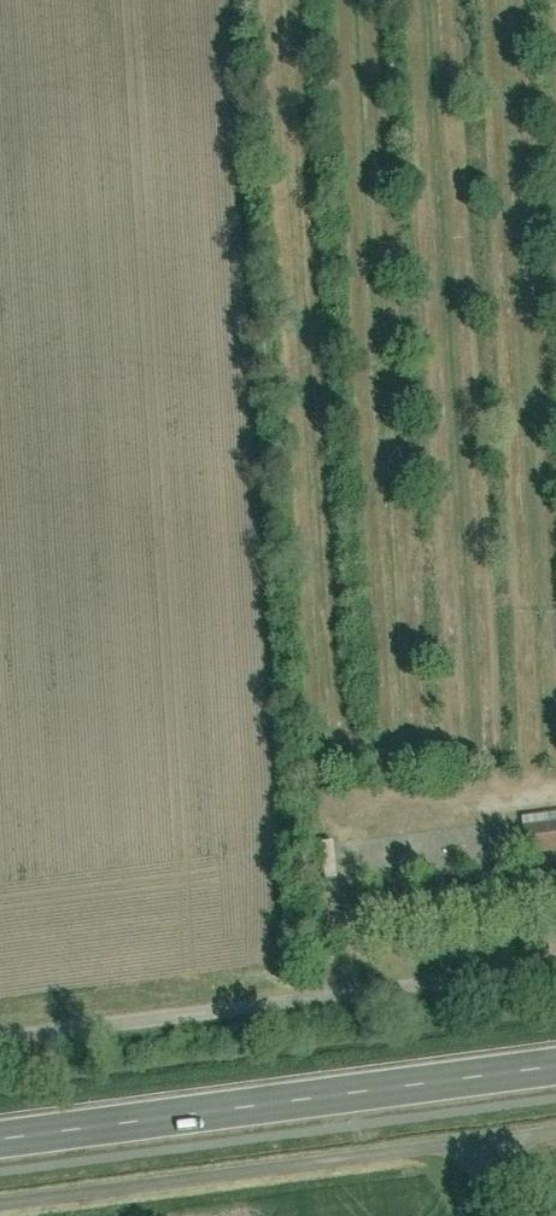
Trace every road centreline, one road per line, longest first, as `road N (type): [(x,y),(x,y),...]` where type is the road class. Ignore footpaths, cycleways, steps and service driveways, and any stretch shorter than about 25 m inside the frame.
road 1 (primary): [(555,1069),(0,1143)]

